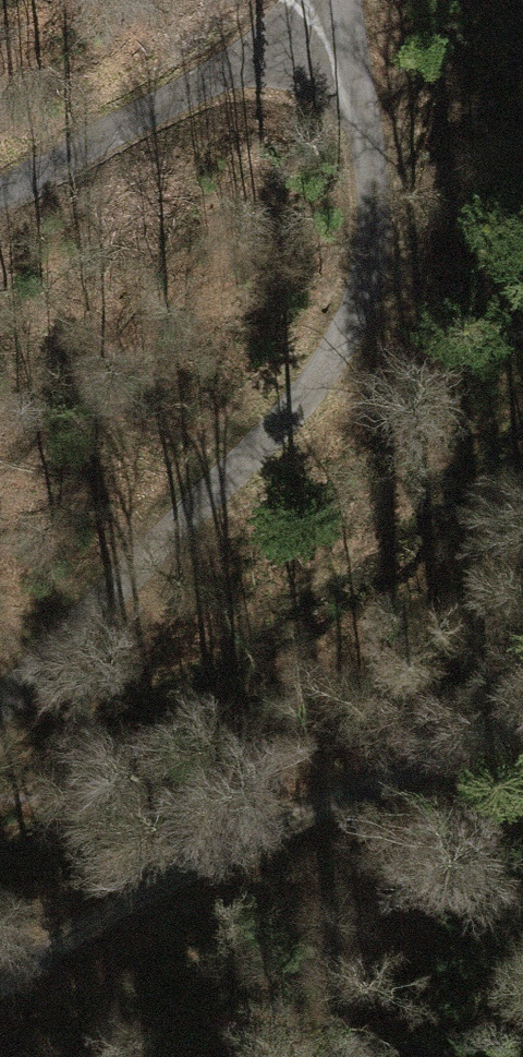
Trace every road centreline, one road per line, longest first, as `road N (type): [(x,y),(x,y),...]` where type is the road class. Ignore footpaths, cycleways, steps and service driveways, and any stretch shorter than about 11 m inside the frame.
road 1 (track): [(0,705),(266,439),(328,362),(359,303),(372,241),(372,177),(341,0)]
road 2 (track): [(0,982),(197,866),(522,714)]
road 3 (track): [(348,38),(251,57),(0,189)]

